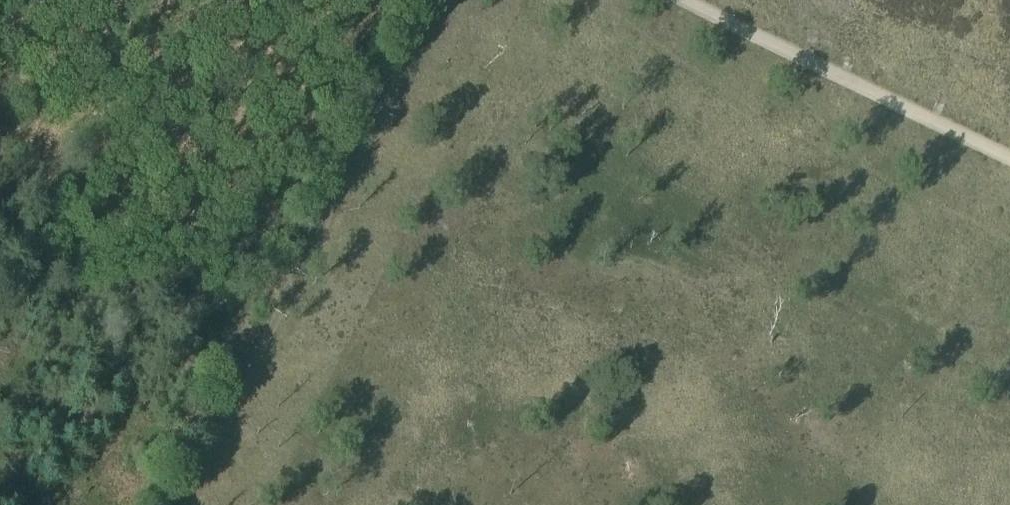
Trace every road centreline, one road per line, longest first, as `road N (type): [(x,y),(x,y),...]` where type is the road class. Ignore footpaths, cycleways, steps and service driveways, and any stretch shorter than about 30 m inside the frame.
road 1 (track): [(690,0),(1009,160)]

